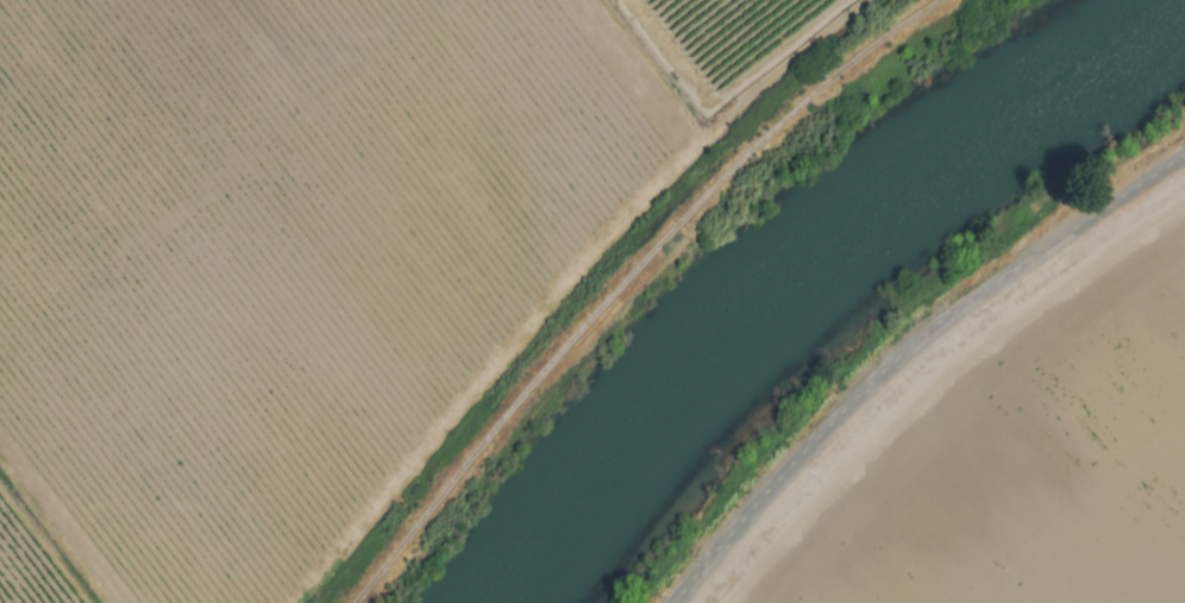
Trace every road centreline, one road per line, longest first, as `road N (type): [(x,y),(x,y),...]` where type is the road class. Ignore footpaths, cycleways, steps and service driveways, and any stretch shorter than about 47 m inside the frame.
road 1 (residential): [(941,0),(803,103),(697,205),(545,369),(355,602)]
road 2 (residential): [(677,602),(754,509),(917,340),(1184,154)]

